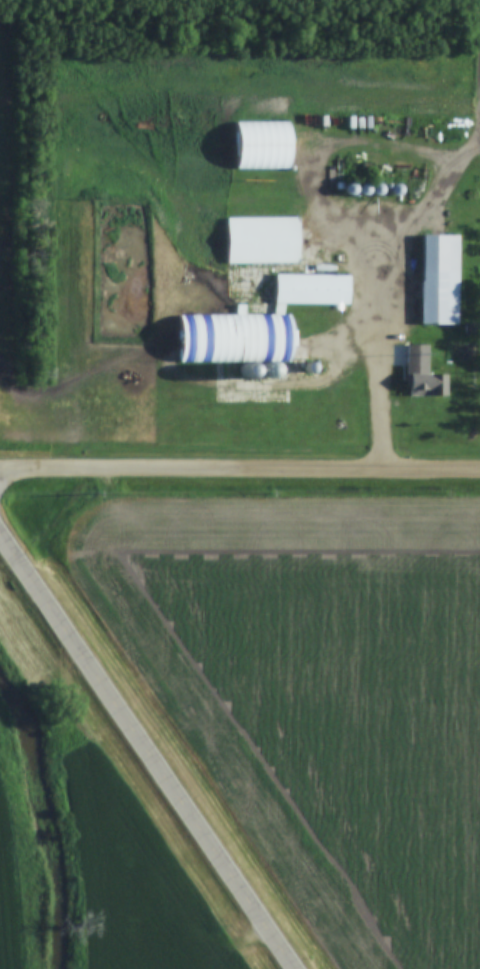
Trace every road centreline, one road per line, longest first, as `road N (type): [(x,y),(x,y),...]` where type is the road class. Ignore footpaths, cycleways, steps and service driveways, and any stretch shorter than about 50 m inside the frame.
road 1 (tertiary): [(299,968),(0,530)]
road 2 (tertiary): [(479,472),(0,472)]

